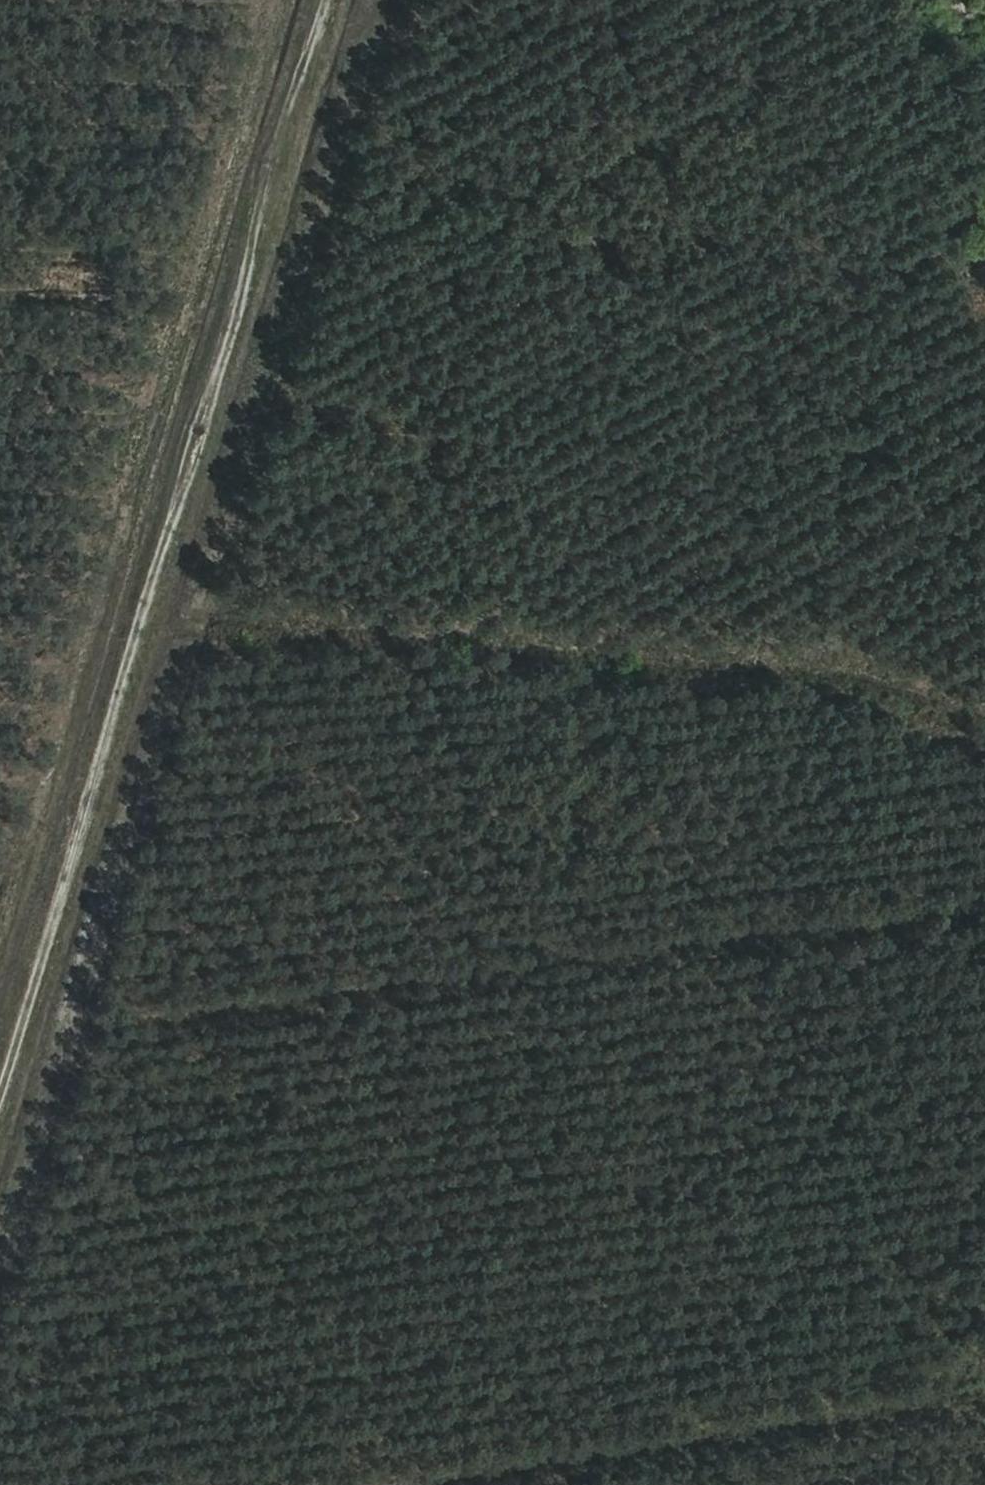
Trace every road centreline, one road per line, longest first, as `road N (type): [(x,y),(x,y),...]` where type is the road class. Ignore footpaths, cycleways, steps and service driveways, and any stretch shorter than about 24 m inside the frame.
road 1 (track): [(307,0),(0,1049)]

